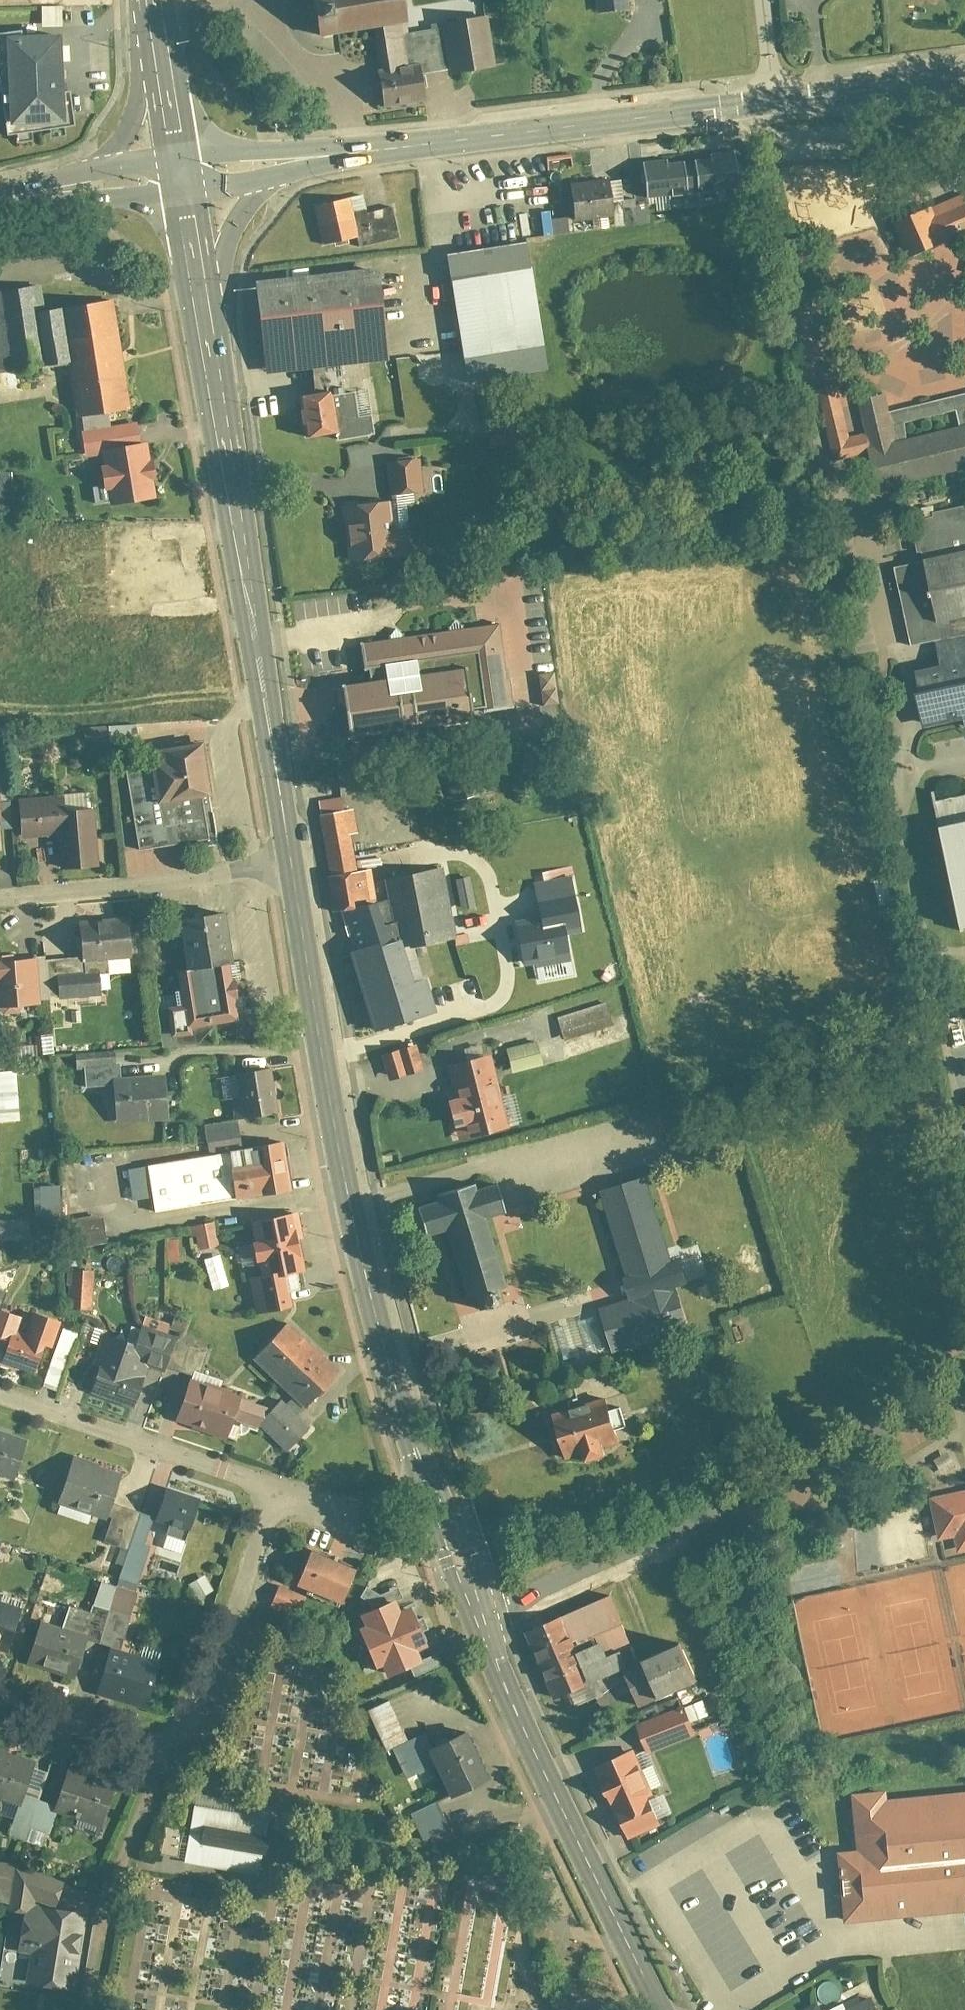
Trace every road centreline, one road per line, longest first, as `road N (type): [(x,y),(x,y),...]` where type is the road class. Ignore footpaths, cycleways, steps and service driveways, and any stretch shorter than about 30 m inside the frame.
road 1 (secondary): [(292,871),(176,181)]
road 2 (secondary): [(430,1485),(380,1344),(292,871)]
road 3 (tertiary): [(176,181),(774,102)]
road 4 (residential): [(964,1374),(794,1473),(476,1619)]
road 5 (secondary): [(655,2009),(476,1619)]
road 6 (residential): [(162,1759),(276,1486)]
road 7 (residential): [(292,871),(0,901)]
road 8 (residential): [(276,1486),(0,1396)]
road 9 (tertiary): [(774,102),(964,74)]
road 10 (secondary): [(176,181),(150,0)]
road 11 (tertiary): [(0,204),(176,181)]
road 12 (residential): [(162,1759),(100,1923)]
road 13 (residential): [(0,1703),(162,1759)]

